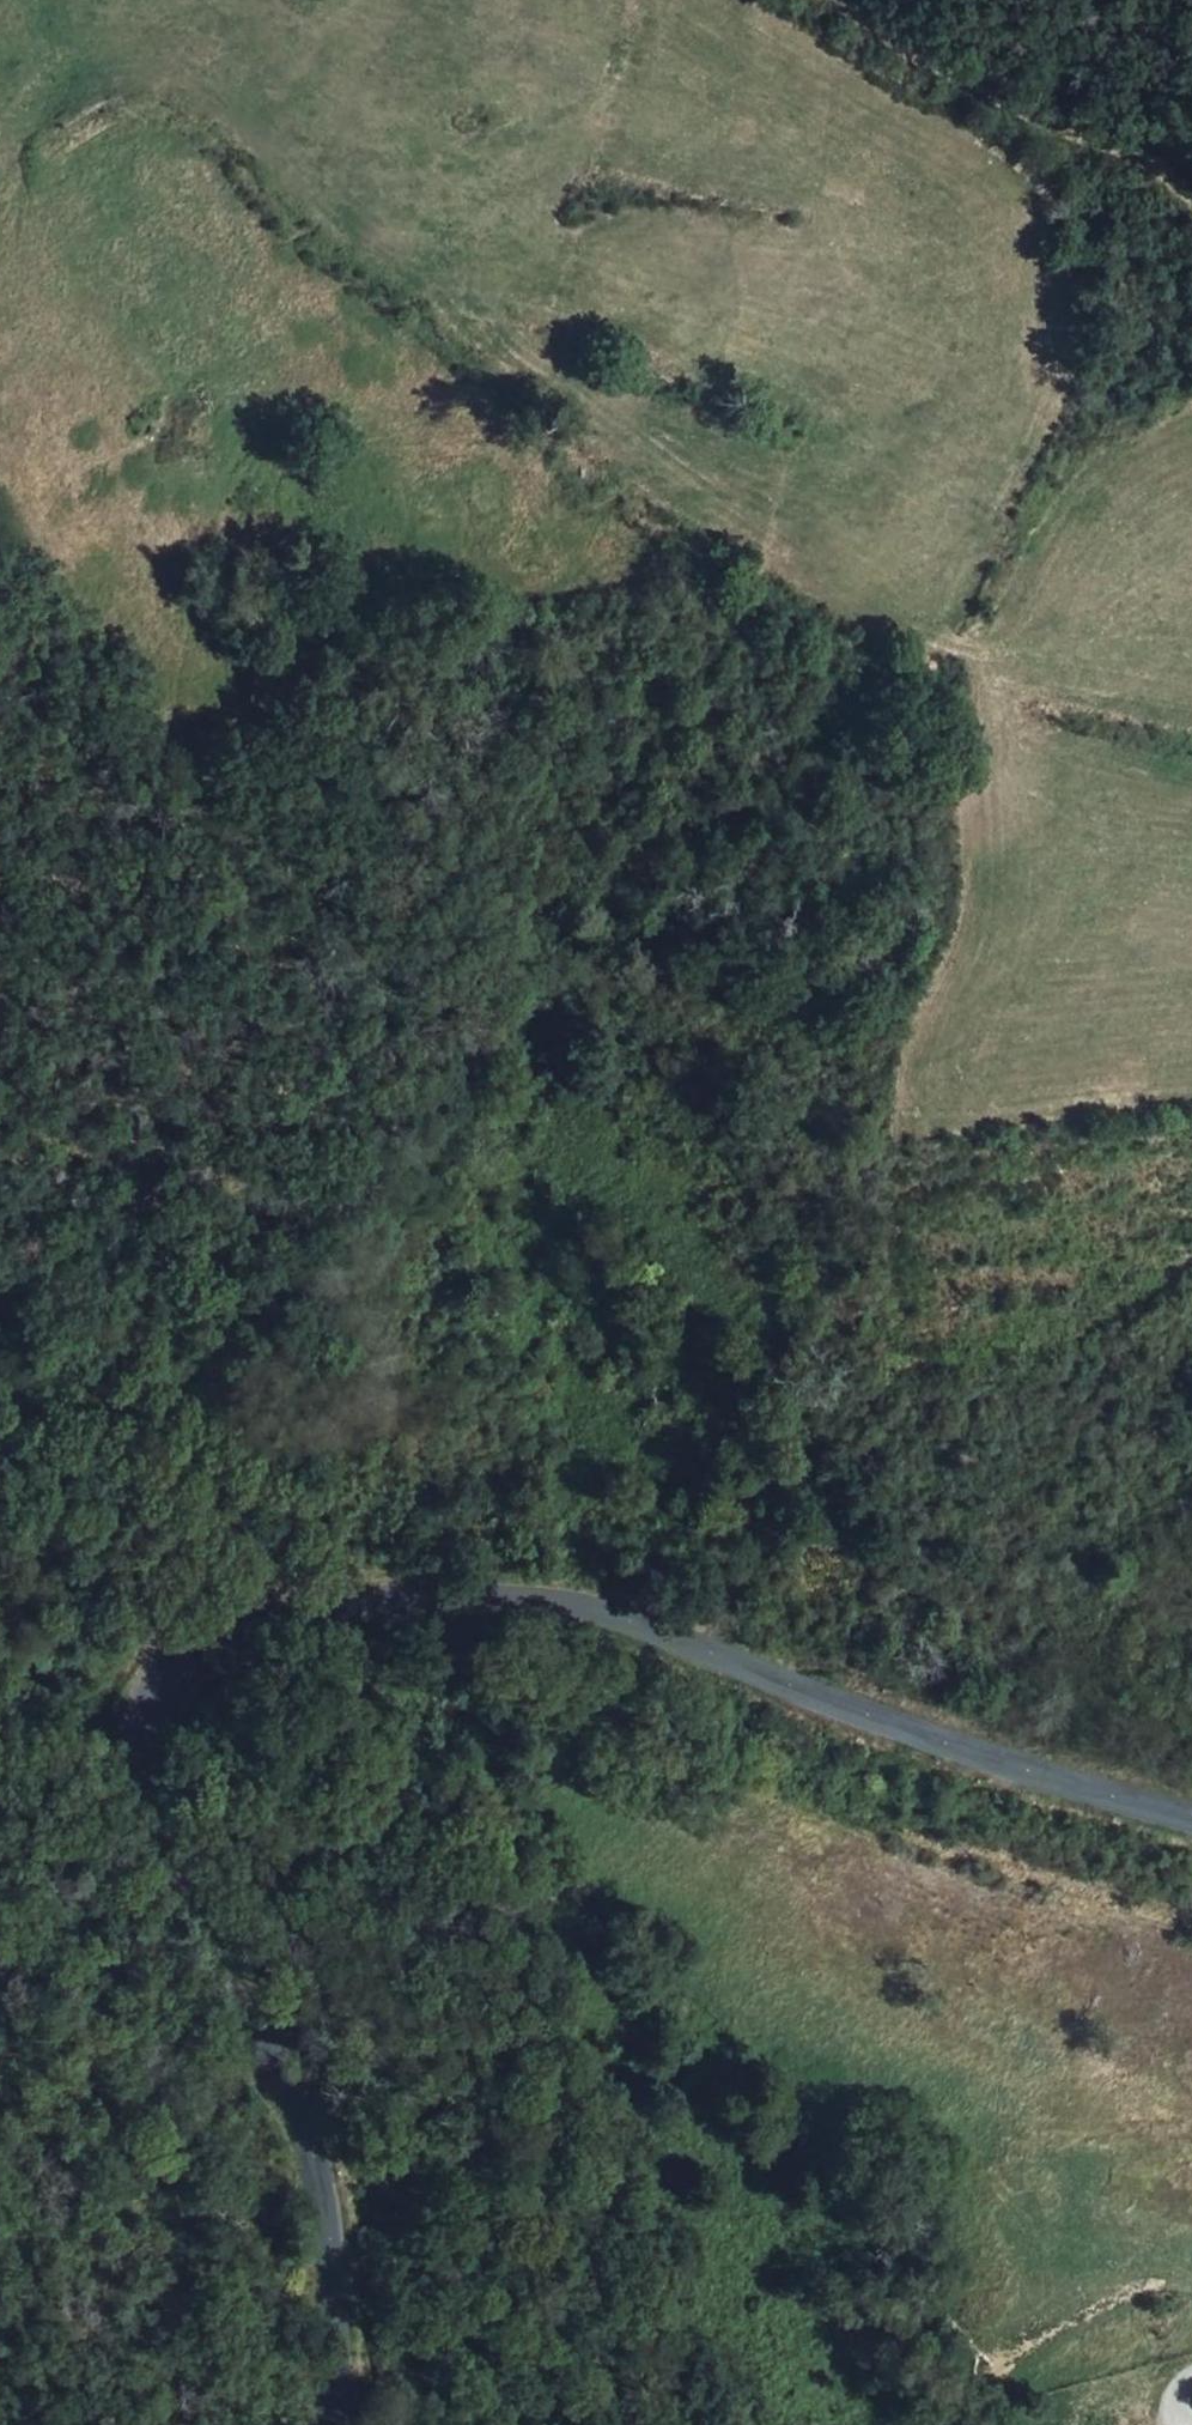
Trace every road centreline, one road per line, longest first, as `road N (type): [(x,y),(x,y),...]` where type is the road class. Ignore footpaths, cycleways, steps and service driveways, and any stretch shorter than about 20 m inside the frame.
road 1 (tertiary): [(337,2424),(341,2327),(322,2205),(262,2032),(151,1792),(146,1755),(158,1717),(192,1668),(257,1624),(547,1608),(626,1624),(949,1747),(1191,1819)]
road 2 (track): [(1191,202),(1145,160),(940,72),(825,0)]

